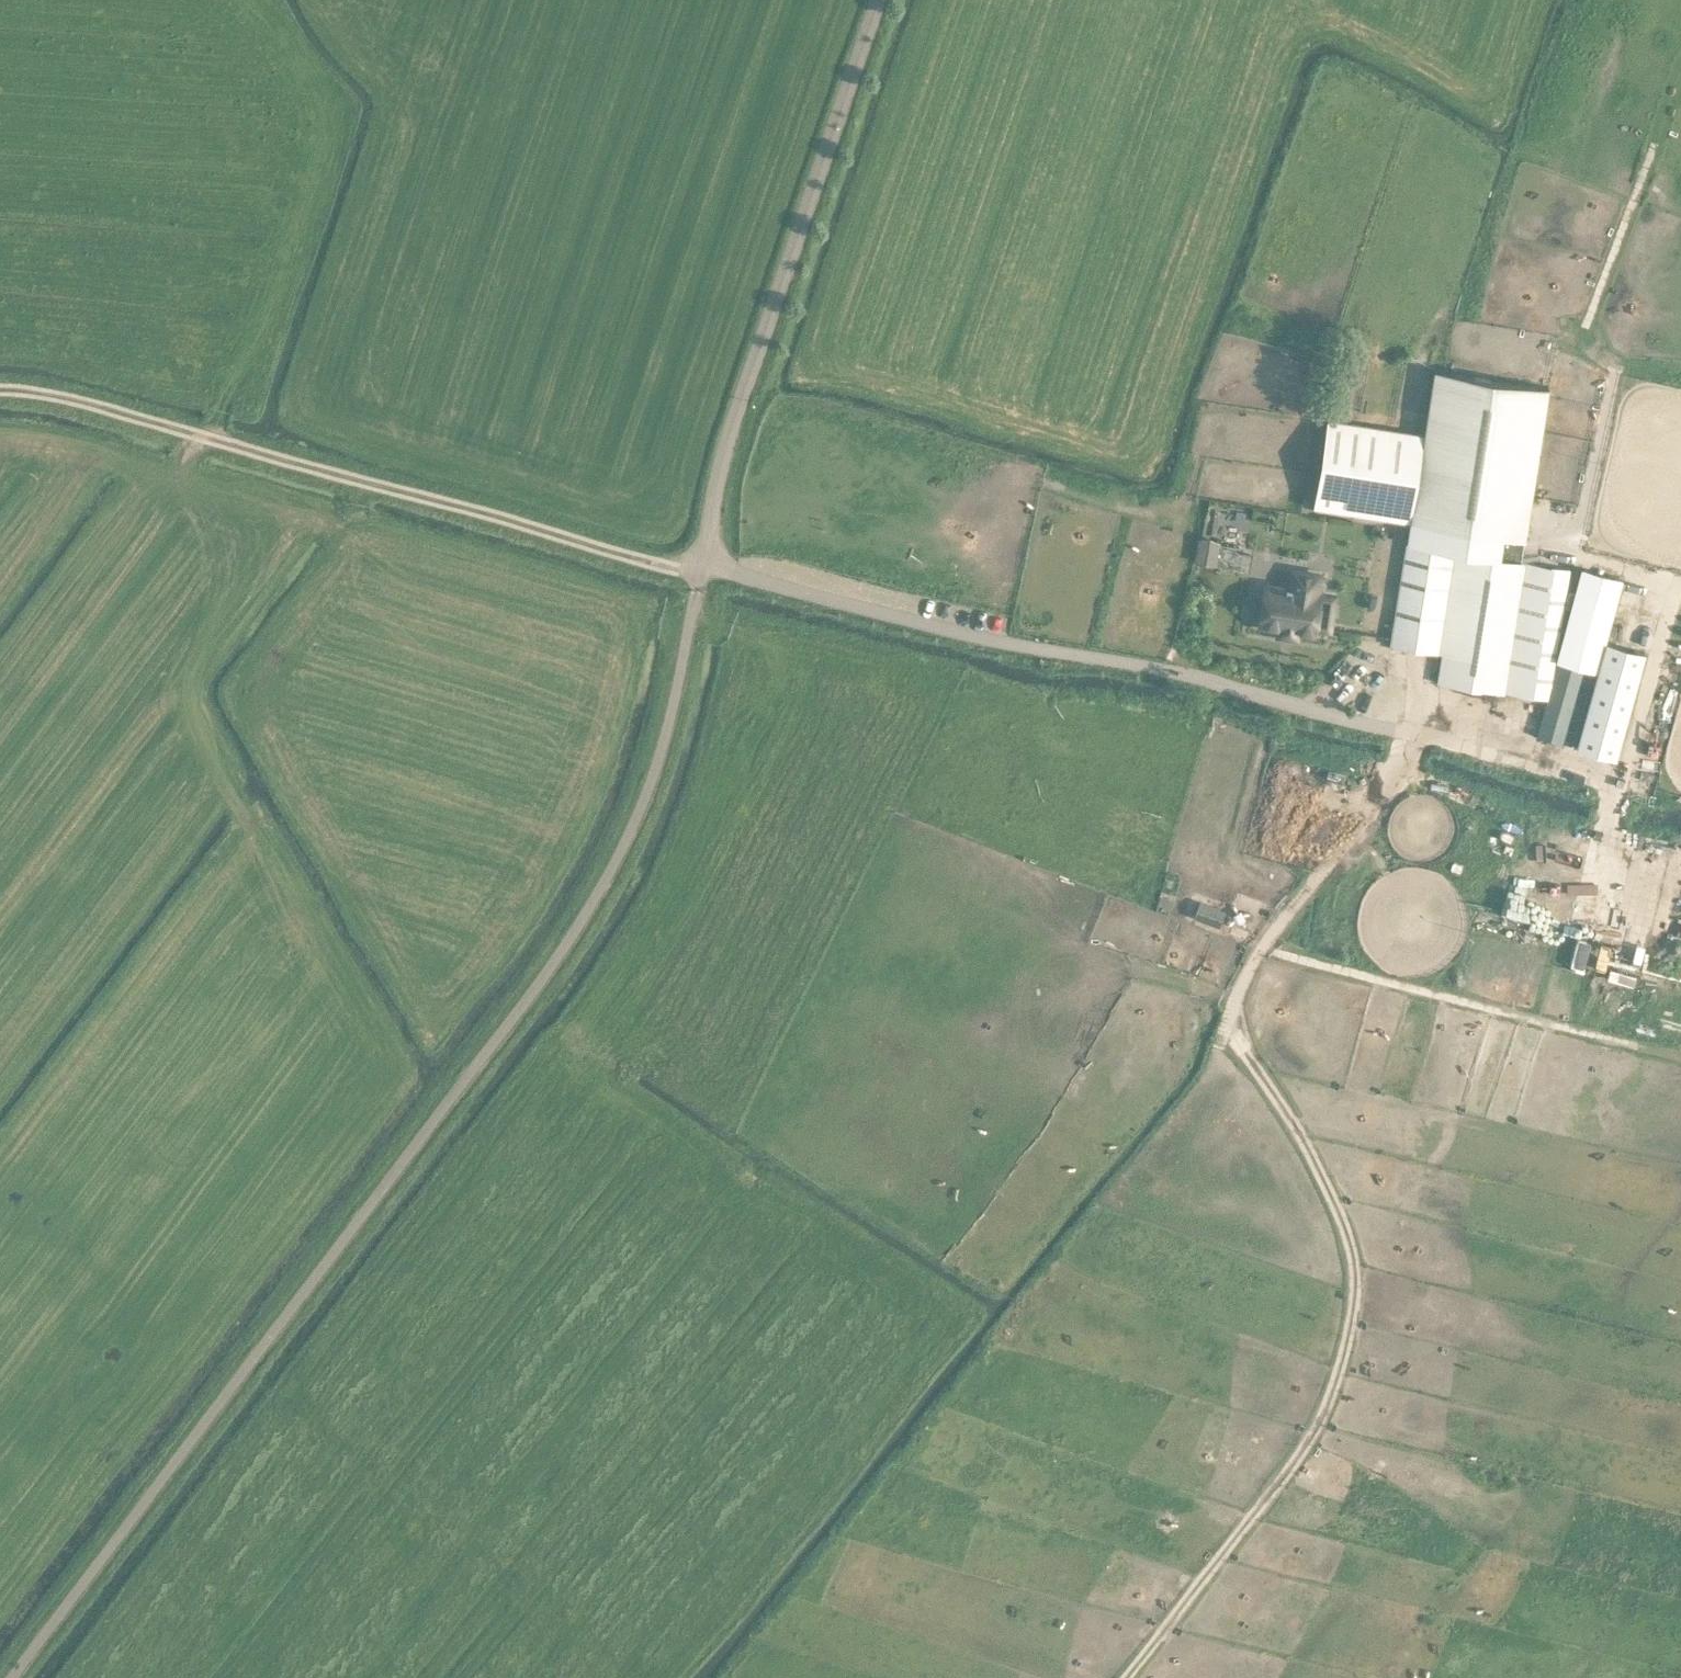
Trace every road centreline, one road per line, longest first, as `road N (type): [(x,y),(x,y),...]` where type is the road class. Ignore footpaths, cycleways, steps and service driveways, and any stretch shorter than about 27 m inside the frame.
road 1 (track): [(1227,1032),(1304,1144),(1340,1217),(1356,1274),(1350,1339),(1294,1469),(1131,1677)]
road 2 (track): [(0,395),(83,402),(698,576)]
road 3 (unclassified): [(687,628),(717,475),(879,0)]
road 4 (track): [(229,323),(217,410),(179,478)]

